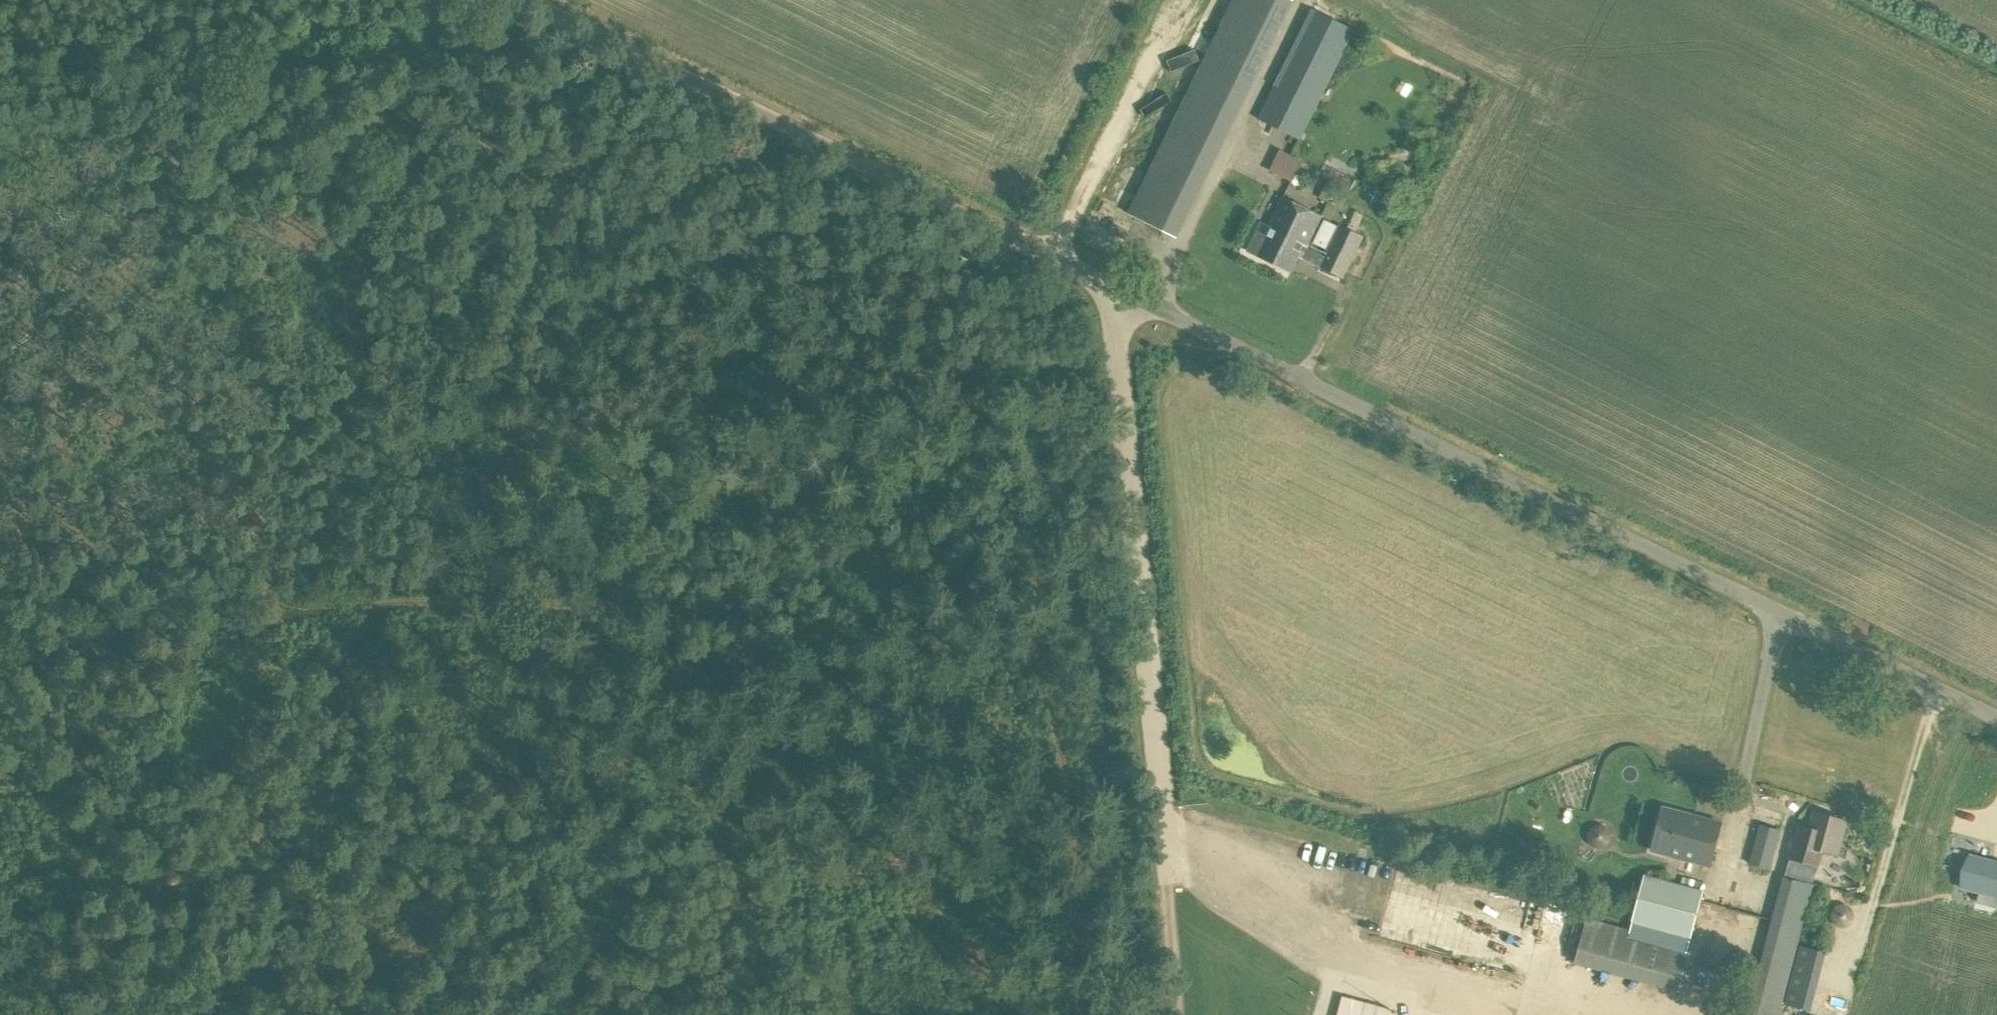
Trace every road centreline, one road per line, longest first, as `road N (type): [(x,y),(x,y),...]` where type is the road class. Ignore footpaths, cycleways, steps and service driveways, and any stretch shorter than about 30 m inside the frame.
road 1 (unclassified): [(1996,720),(1185,324),(747,125),(495,0)]

